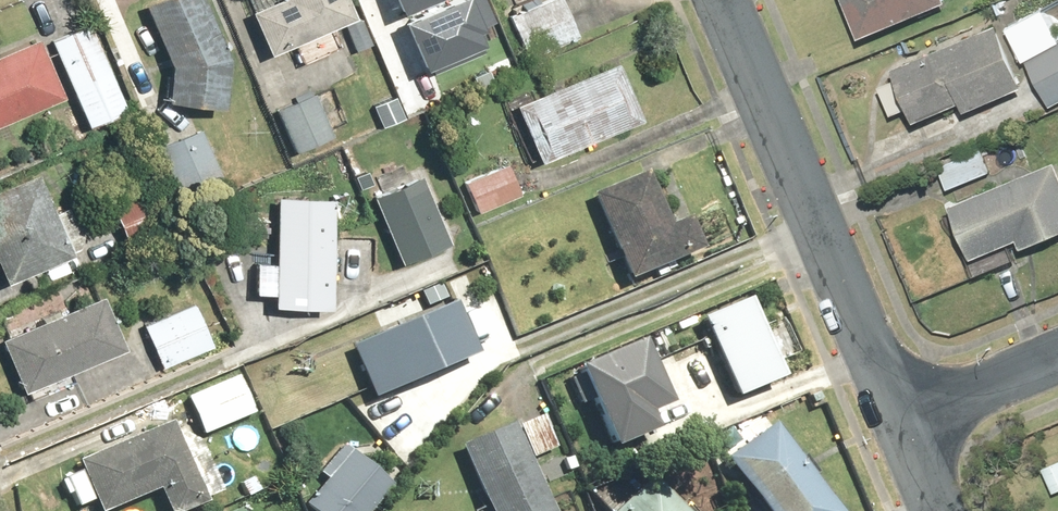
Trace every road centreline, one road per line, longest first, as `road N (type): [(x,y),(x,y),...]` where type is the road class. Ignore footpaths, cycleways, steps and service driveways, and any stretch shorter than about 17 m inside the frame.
road 1 (residential): [(724,0),(907,418)]
road 2 (residential): [(907,418),(1057,355)]

